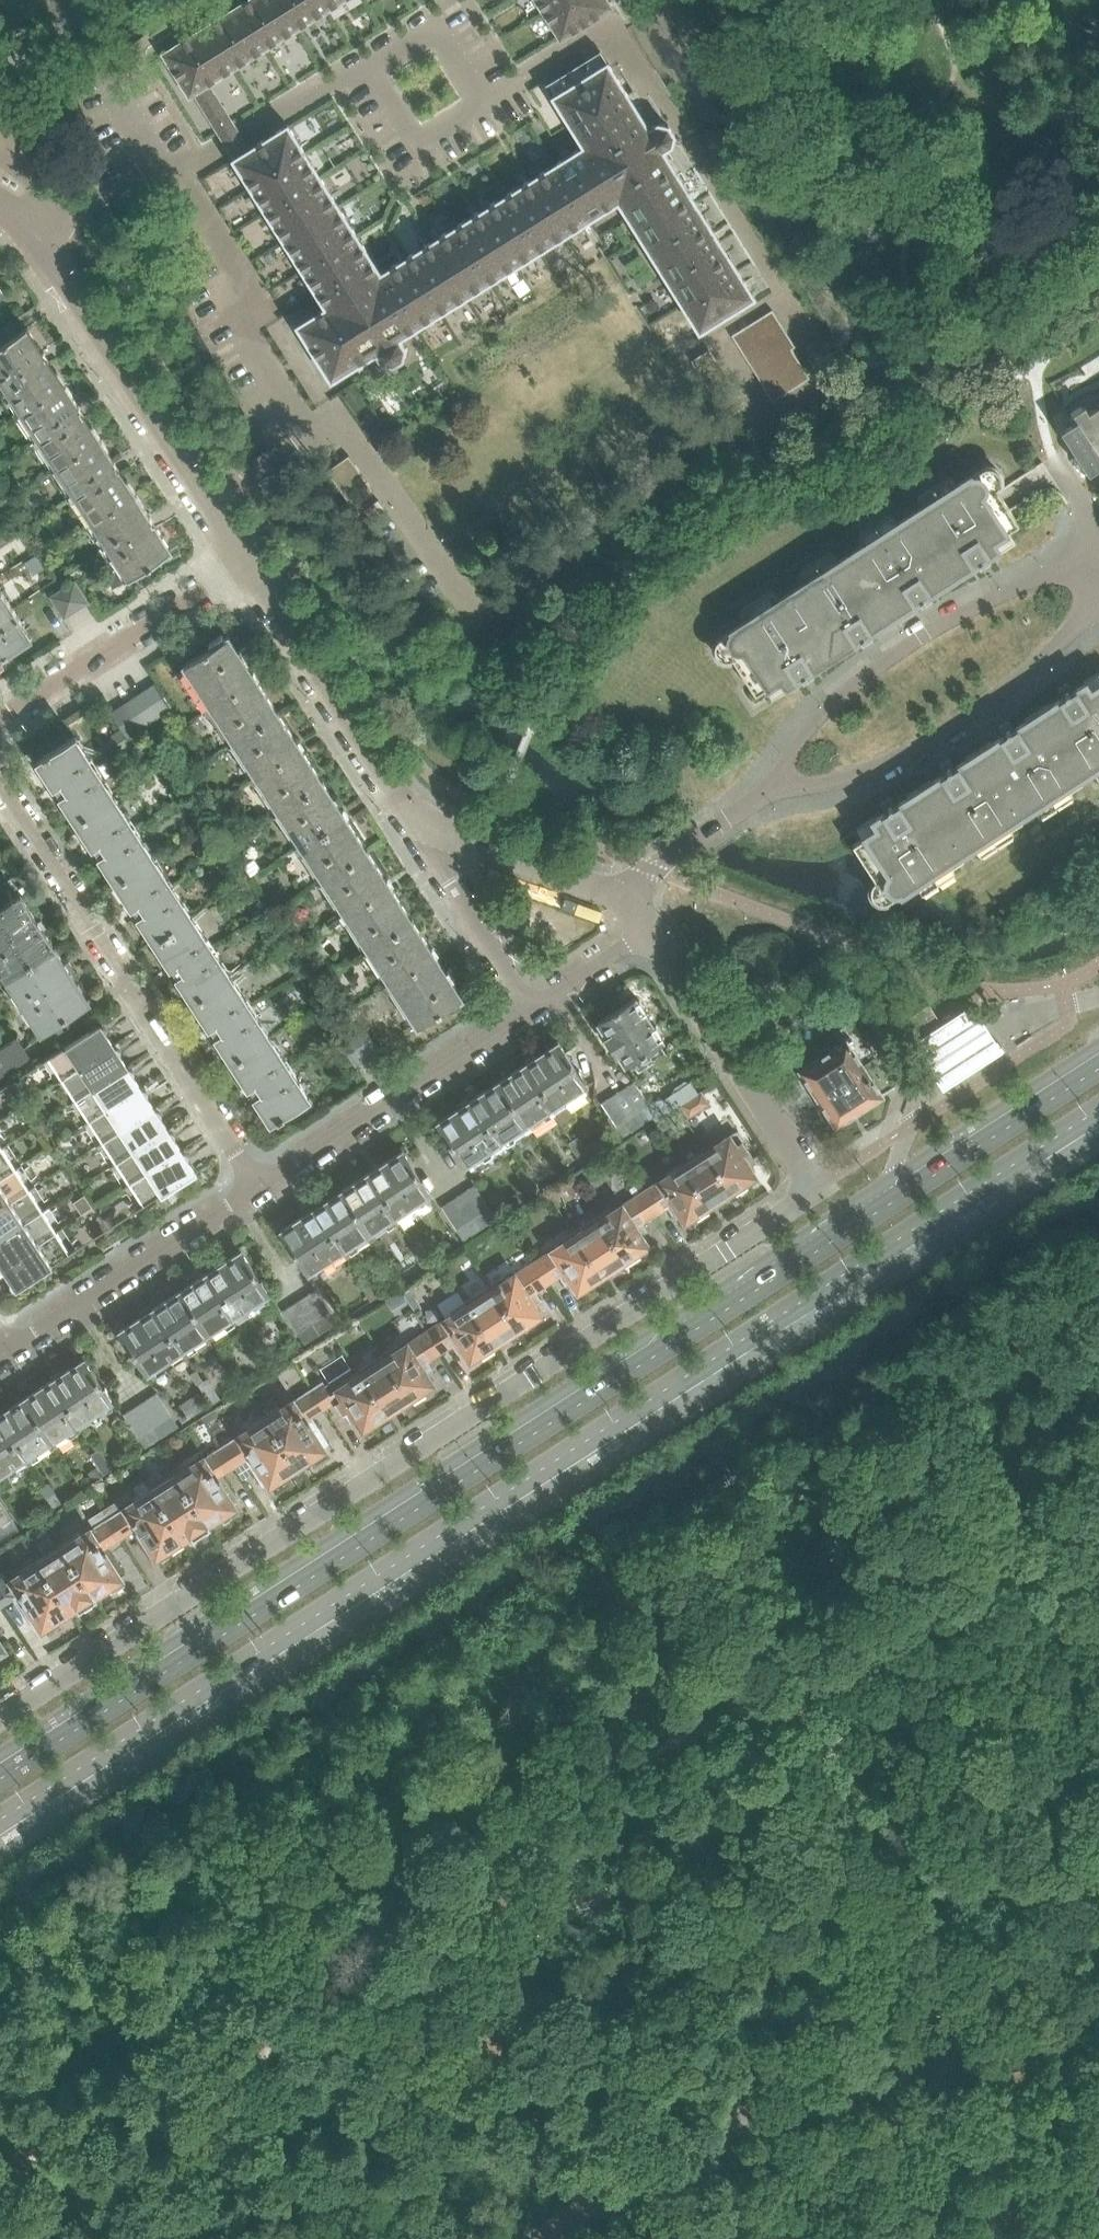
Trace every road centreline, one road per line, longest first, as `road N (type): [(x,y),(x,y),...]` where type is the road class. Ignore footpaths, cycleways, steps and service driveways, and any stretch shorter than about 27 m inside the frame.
road 1 (primary): [(1098,1060),(0,1772)]
road 2 (primary): [(0,1832),(1098,1122)]
road 3 (residential): [(820,1184),(0,1722)]
road 4 (unclassified): [(541,2238),(606,2190),(738,2121),(1098,2003)]
road 5 (residential): [(0,787),(254,1190)]
road 6 (residential): [(239,565),(0,204)]
road 7 (residential): [(775,792),(886,767),(977,712),(1036,668),(1091,611),(1095,576)]
road 8 (residential): [(1095,576),(1044,576),(923,636),(830,705),(804,734),(775,792)]
road 9 (residential): [(254,1190),(535,1007)]
road 10 (residential): [(820,1184),(653,930)]
road 11 (residential): [(1,1354),(254,1190)]
road 12 (residential): [(410,810),(239,565)]
road 13 (residential): [(0,715),(239,565)]
road 14 (residential): [(410,810),(535,1007)]
road 15 (residential): [(622,896),(410,810)]
road 16 (residential): [(622,896),(775,792)]
road 17 (residential): [(535,1007),(653,930)]

